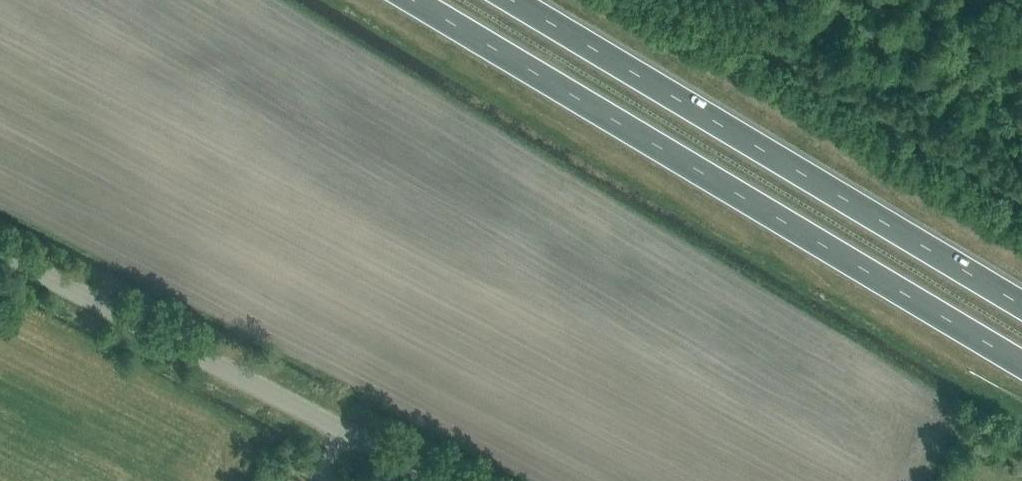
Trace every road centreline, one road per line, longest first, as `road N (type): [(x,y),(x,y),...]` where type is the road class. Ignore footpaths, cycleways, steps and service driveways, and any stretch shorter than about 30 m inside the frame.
road 1 (trunk): [(413,0),(1021,365)]
road 2 (trunk): [(1021,306),(510,0)]
road 3 (tertiary): [(425,480),(0,260)]

